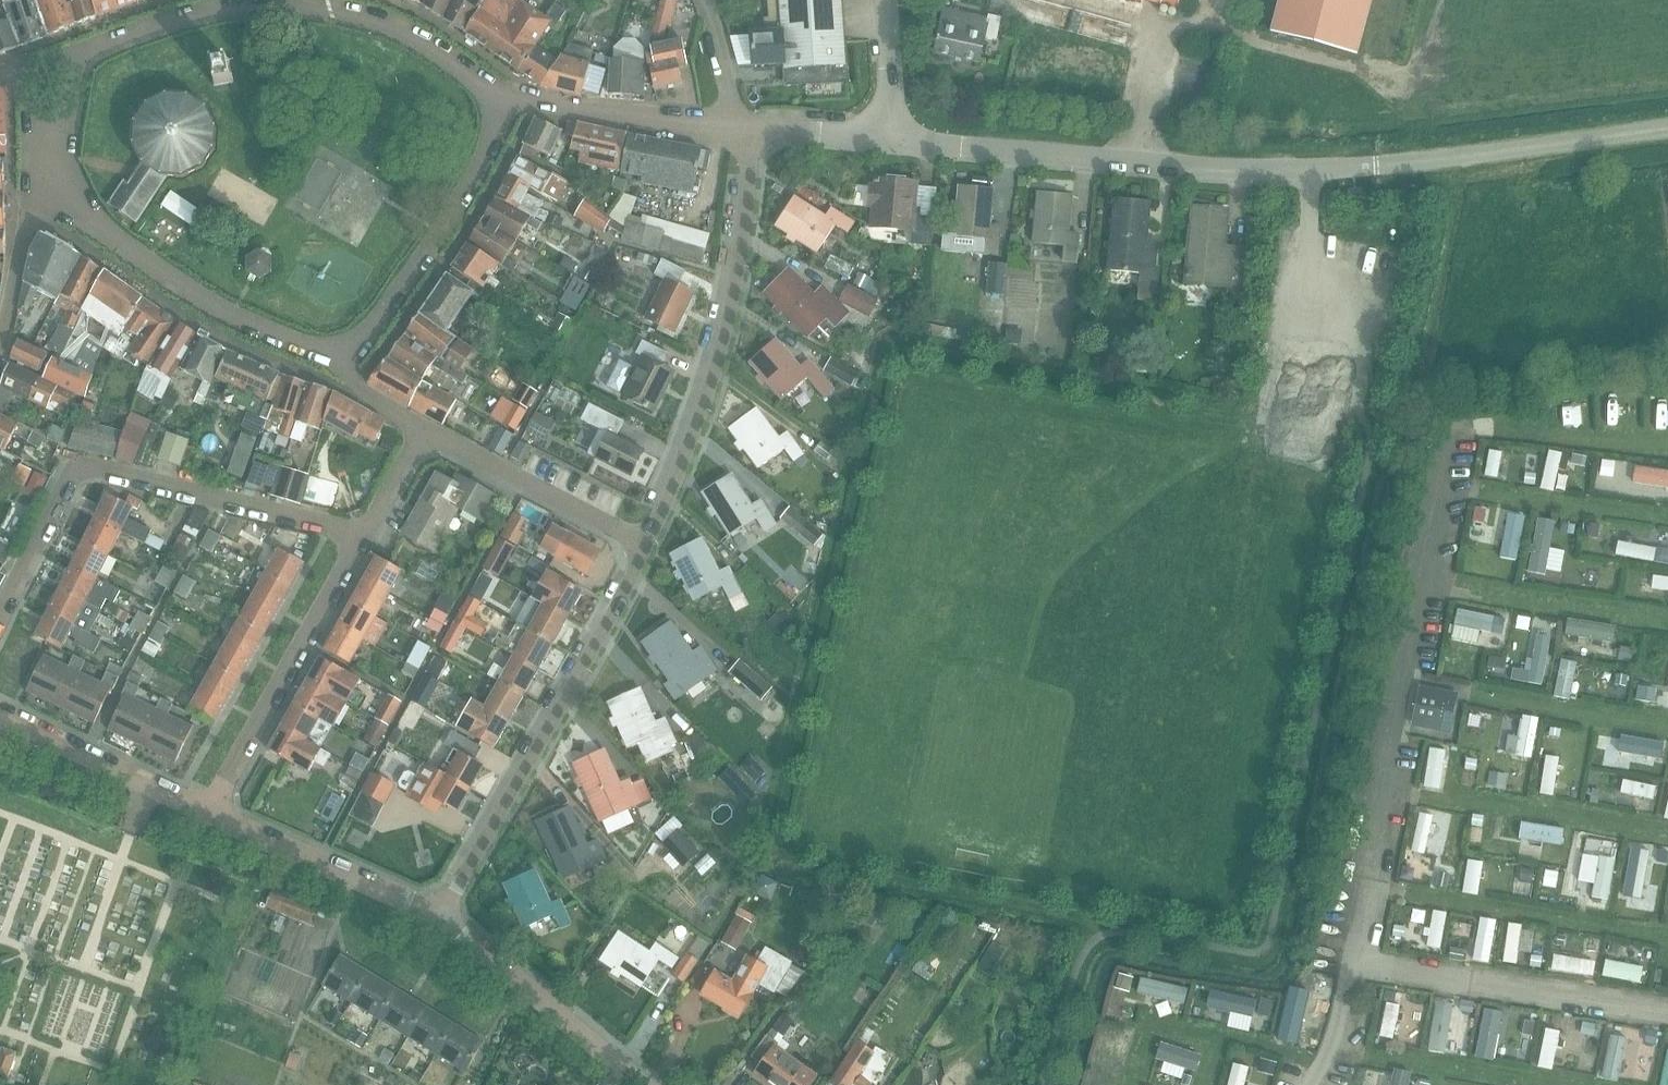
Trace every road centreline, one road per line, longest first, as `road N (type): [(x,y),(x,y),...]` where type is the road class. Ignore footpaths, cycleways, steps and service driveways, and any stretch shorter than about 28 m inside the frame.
road 1 (tertiary): [(893,139),(1139,164),(1310,170),(1667,128)]
road 2 (residential): [(1360,955),(1354,914),(1441,434),(1501,421)]
road 3 (residential): [(501,102),(388,19),(329,6),(259,3),(198,11),(57,60)]
road 4 (residential): [(0,621),(81,471),(365,538)]
road 5 (residential): [(648,546),(720,351),(750,161),(740,128)]
road 6 (residential): [(447,918),(648,546)]
road 7 (residential): [(347,362),(215,304),(56,194)]
road 8 (residential): [(1667,1012),(1380,969),(1360,955)]
road 9 (residential): [(207,808),(365,538)]
road 10 (residential): [(347,362),(481,165),(501,102)]
road 11 (residential): [(653,1084),(447,918)]
road 12 (residential): [(447,918),(207,808)]
road 13 (residential): [(648,546),(423,432)]
road 14 (residential): [(740,128),(501,102)]
road 15 (residential): [(207,808),(0,711)]
road 16 (residential): [(740,128),(893,139)]
road 17 (residential): [(0,332),(28,224),(56,194)]
road 18 (residential): [(1308,1084),(1330,1043),(1348,964),(1360,955)]
road 19 (tertiary): [(893,139),(885,0)]
road 20 (residential): [(740,128),(705,0)]
road 21 (residential): [(365,538),(423,432)]

